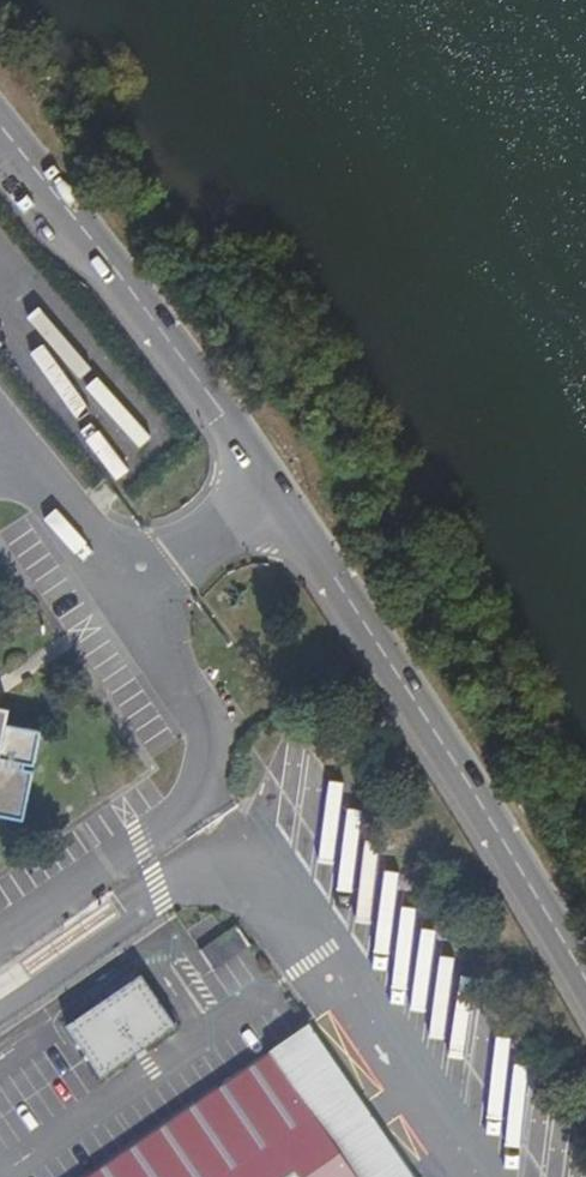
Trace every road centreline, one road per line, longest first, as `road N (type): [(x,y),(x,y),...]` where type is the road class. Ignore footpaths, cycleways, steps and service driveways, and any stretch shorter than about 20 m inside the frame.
road 1 (secondary): [(585,980),(274,491)]
road 2 (unclassified): [(0,943),(205,791),(208,728),(129,602)]
road 3 (secondary): [(274,491),(108,259),(0,127)]
road 4 (unclassified): [(13,450),(129,602)]
road 5 (unclassified): [(274,491),(129,602)]

